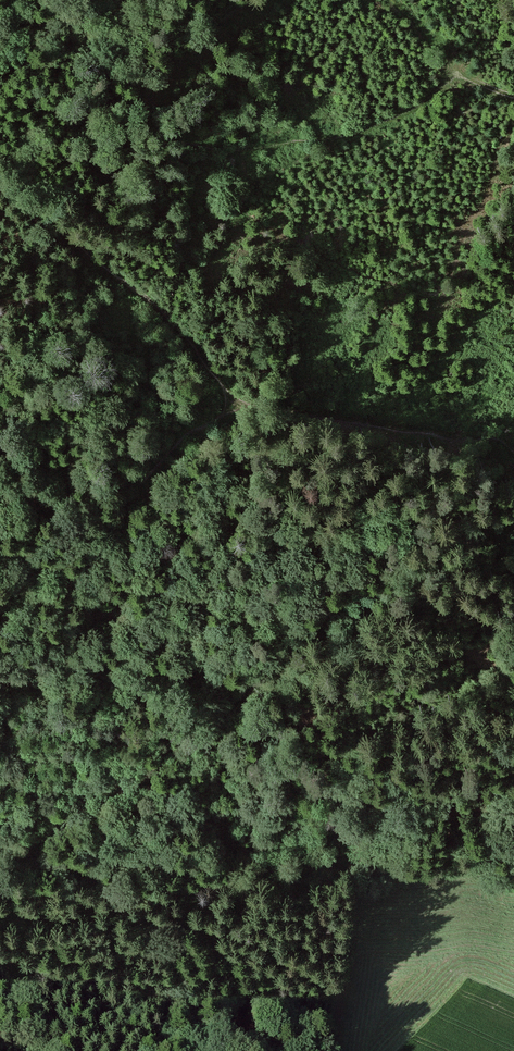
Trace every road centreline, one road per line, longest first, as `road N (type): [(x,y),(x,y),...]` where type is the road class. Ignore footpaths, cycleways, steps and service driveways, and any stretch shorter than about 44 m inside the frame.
road 1 (track): [(513,453),(489,438),(236,407)]
road 2 (track): [(310,683),(479,639),(513,641)]
road 3 (track): [(393,0),(513,116)]
road 4 (track): [(388,578),(513,534)]

